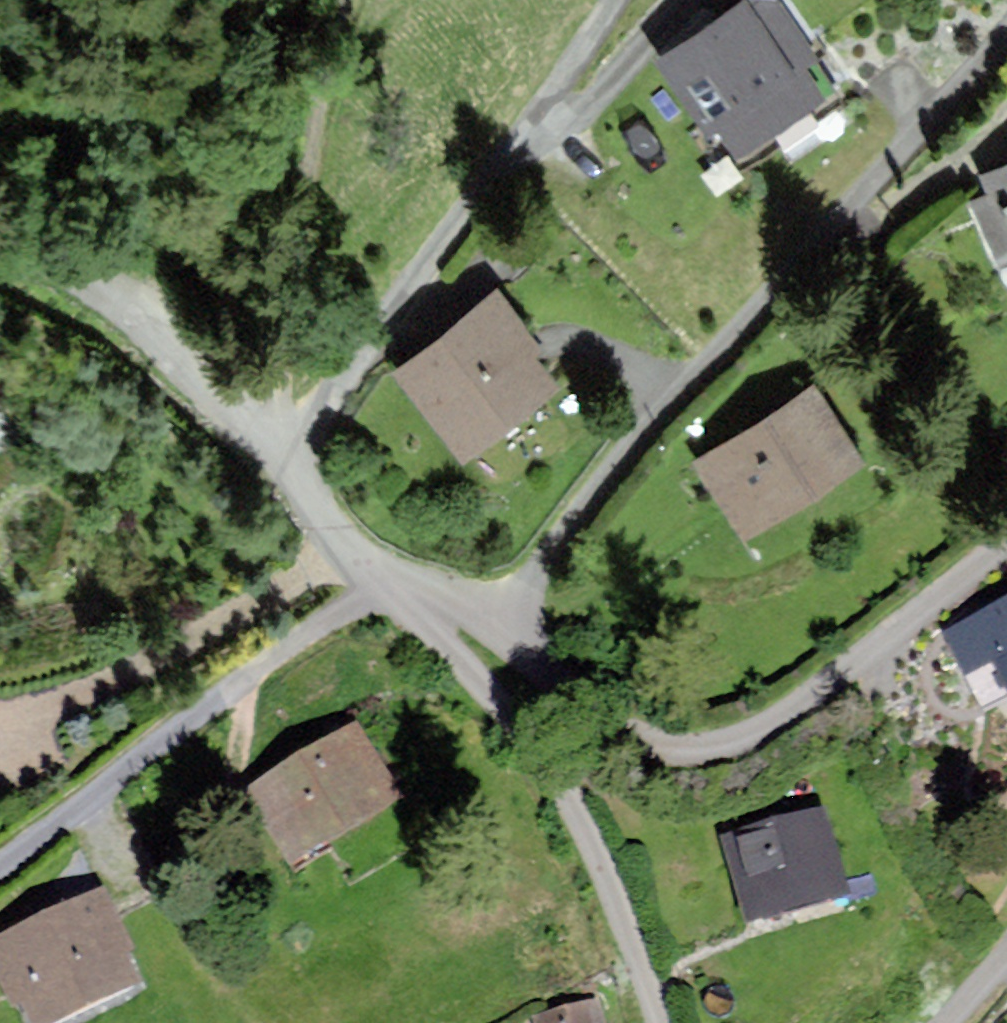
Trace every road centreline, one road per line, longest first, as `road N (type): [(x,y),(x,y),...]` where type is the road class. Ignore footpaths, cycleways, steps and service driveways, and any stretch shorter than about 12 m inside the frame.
road 1 (residential): [(508,626),(666,412),(1006,38)]
road 2 (unclassified): [(1006,538),(755,730),(715,744),(673,746),(590,703),(508,626)]
road 3 (unclassified): [(287,474),(615,0)]
road 4 (residential): [(383,589),(485,700),(571,820),(645,1022)]
road 5 (residential): [(0,865),(383,589)]
road 6 (residential): [(287,474),(157,319),(0,250)]
road 7 (unclassified): [(383,589),(287,474)]
road 8 (unclassified): [(508,626),(383,589)]

